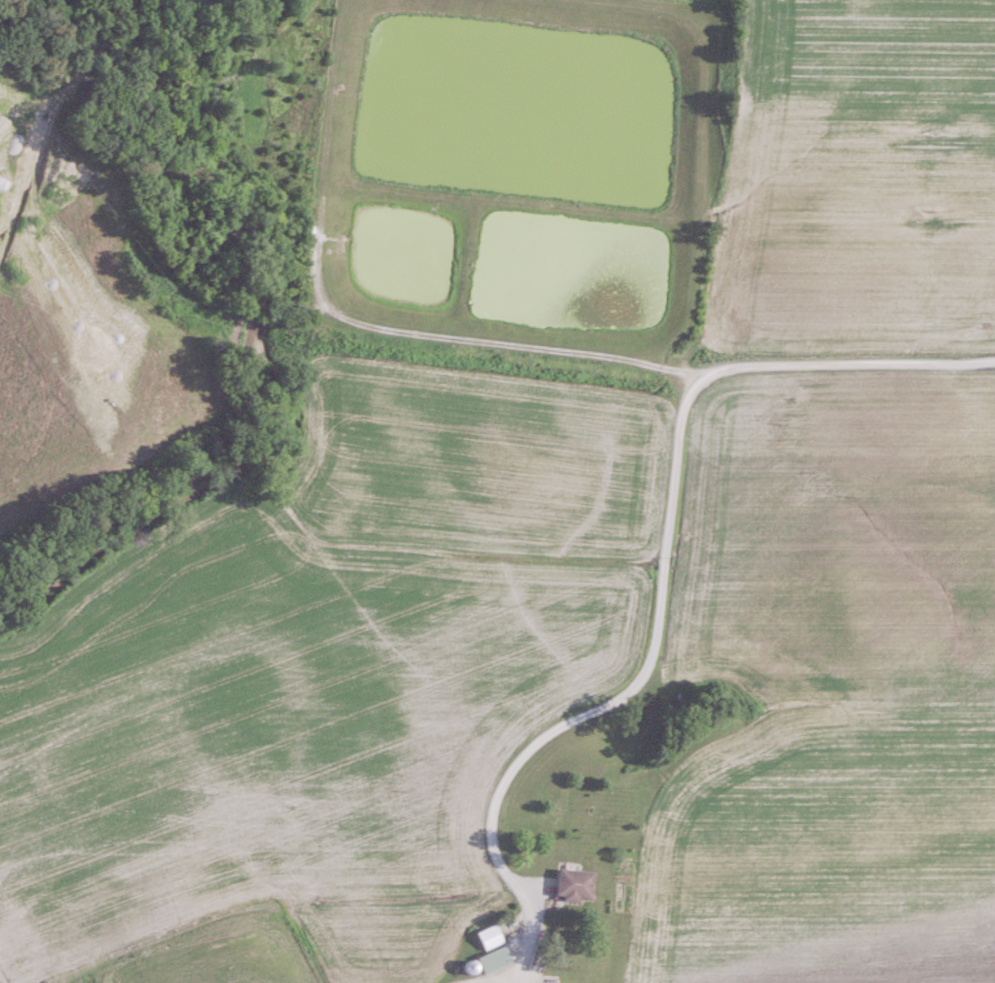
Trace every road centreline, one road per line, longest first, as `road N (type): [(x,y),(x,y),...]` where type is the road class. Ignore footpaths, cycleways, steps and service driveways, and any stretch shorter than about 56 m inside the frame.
road 1 (residential): [(536,891),(511,882),(495,858),(490,825),(497,799),(517,766),(550,737),(629,700),(645,674),(682,405),(700,382),(784,371),(994,367)]

